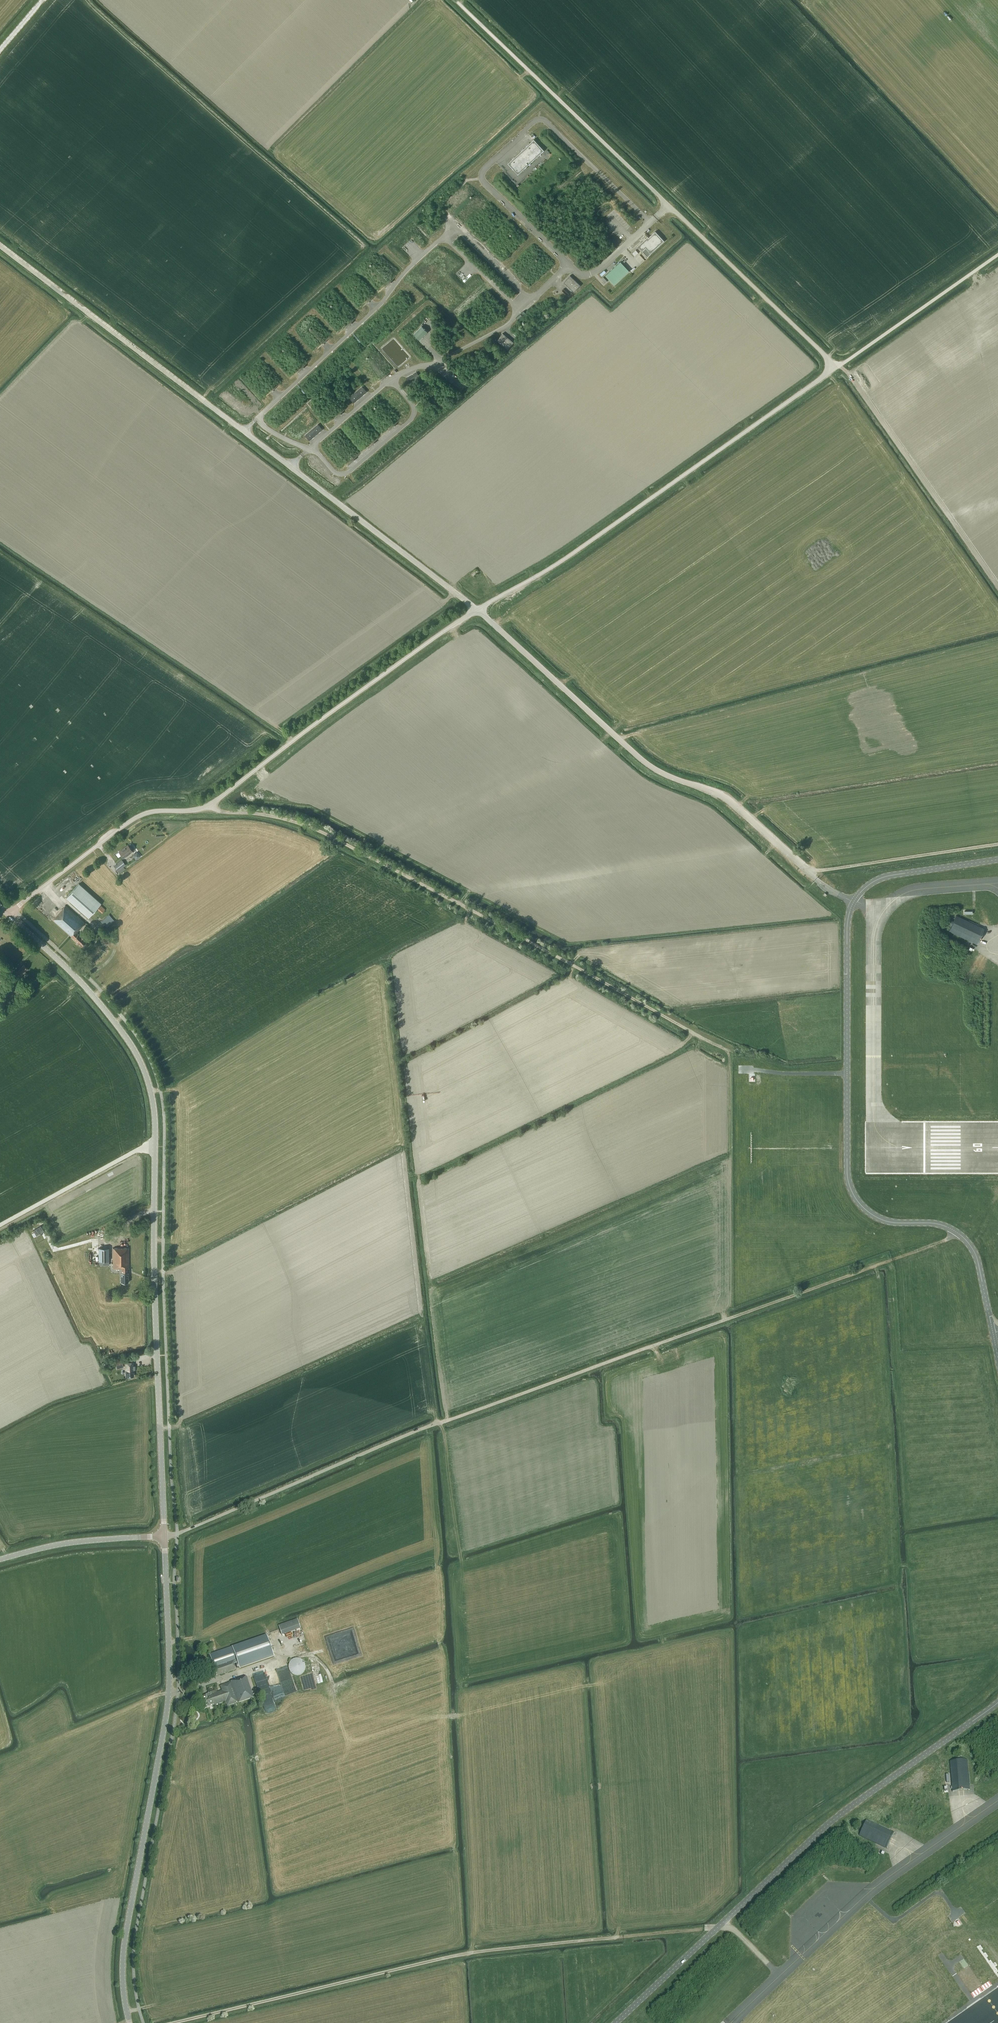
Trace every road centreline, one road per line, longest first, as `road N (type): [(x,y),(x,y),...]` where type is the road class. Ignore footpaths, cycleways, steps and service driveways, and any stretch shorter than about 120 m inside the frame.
road 1 (track): [(177,1534),(421,1429),(946,1240)]
road 2 (track): [(210,804),(326,834),(726,1050),(730,1151)]
road 3 (secondary): [(164,1536),(151,1092),(112,1018),(10,916)]
road 4 (unclassified): [(477,610),(0,245)]
road 5 (unclassified): [(10,916),(136,818),(218,799),(477,610)]
road 6 (unclassified): [(854,902),(849,1183),(878,1217),(941,1224),(968,1242),(997,1358)]
road 7 (track): [(174,2022),(472,1953),(705,1929)]
road 8 (unclassified): [(836,368),(456,0)]
road 9 (unclassified): [(997,1702),(822,1830),(616,2022)]
road 10 (secondary): [(129,2022),(124,1949),(169,1692),(164,1536)]
road 11 (unclassified): [(854,902),(824,886),(732,801),(642,760),(477,610)]
road 12 (unclassified): [(477,610),(564,559),(836,368)]
road 13 (unclassified): [(836,368),(997,254)]
road 14 (track): [(997,844),(808,871)]
road 15 (tertiary): [(0,1559),(69,1543),(164,1536)]
road 16 (unclassified): [(997,859),(885,876),(854,902)]

